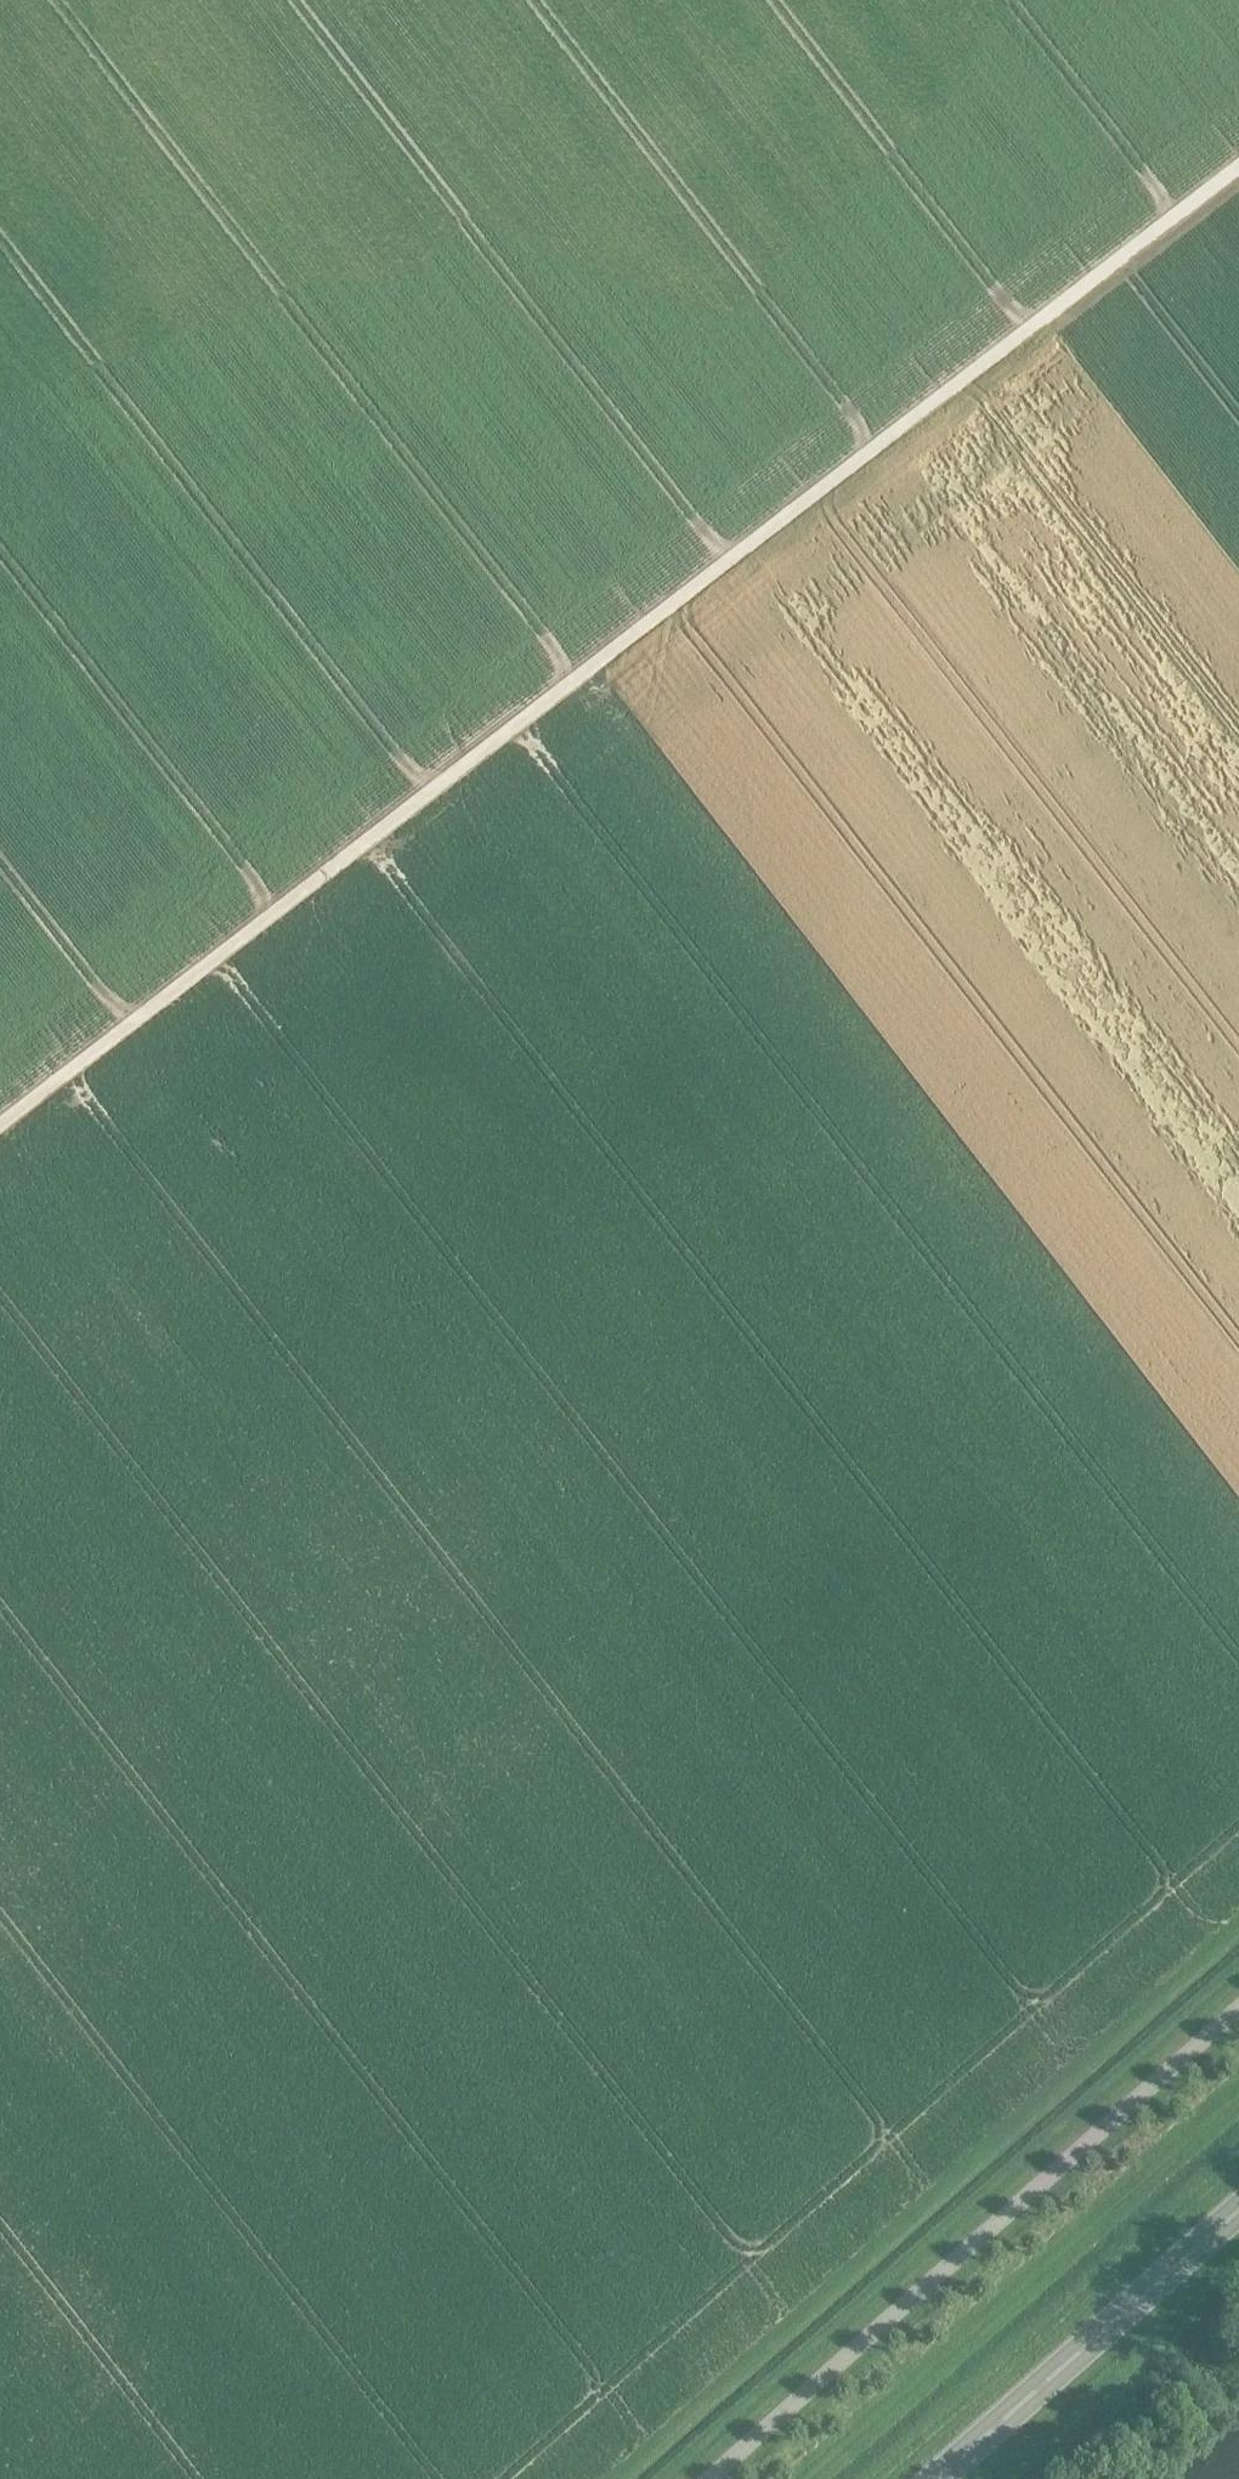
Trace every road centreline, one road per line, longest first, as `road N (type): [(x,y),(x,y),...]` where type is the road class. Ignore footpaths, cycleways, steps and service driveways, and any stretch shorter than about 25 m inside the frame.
road 1 (unclassified): [(706,2478),(1238,2006)]
road 2 (trunk): [(934,2478),(1238,2207)]

